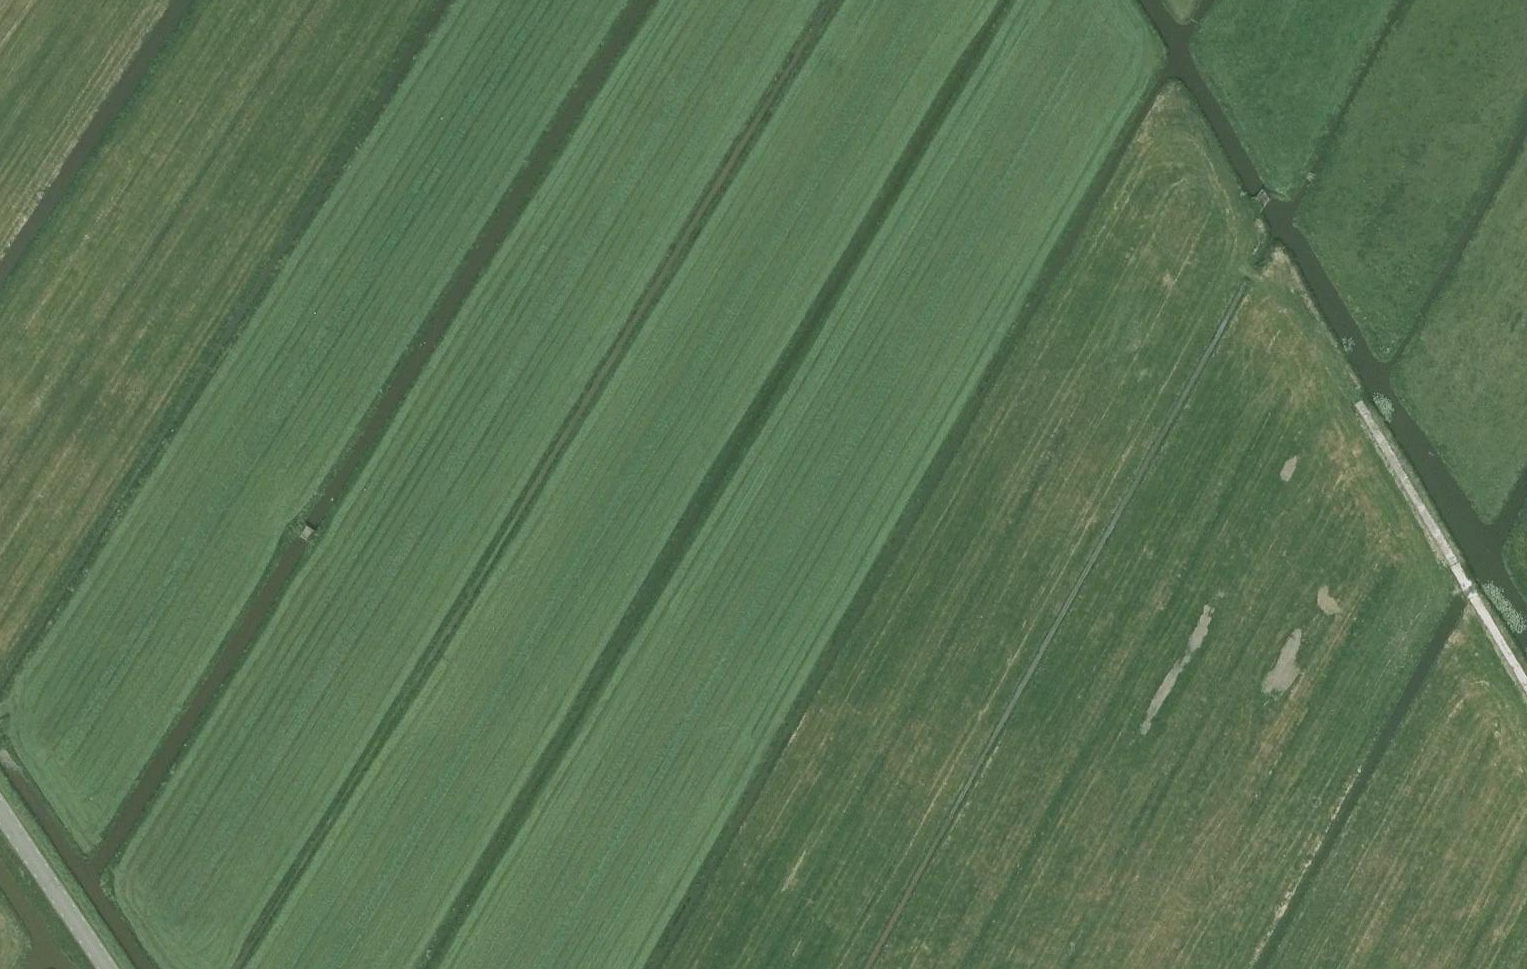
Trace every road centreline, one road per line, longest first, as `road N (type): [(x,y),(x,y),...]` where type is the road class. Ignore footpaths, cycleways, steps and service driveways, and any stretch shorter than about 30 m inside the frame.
road 1 (track): [(1526,650),(1365,401)]
road 2 (unclassified): [(106,968),(0,813)]

